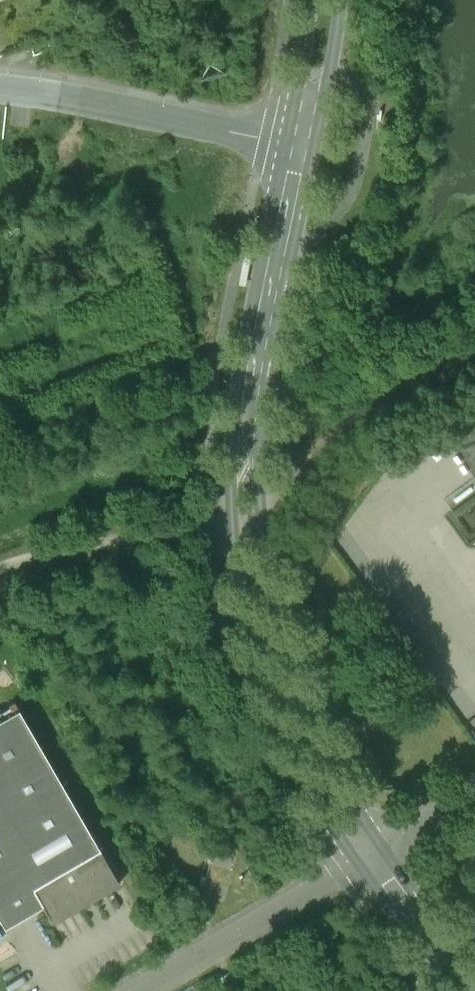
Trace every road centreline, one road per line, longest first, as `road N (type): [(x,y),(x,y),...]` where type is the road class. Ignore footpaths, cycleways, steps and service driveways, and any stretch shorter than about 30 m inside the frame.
road 1 (unclassified): [(240,426),(227,448),(229,524),(257,665),(284,740),(356,863)]
road 2 (unclassified): [(380,849),(314,736),(284,661),(267,591),(255,449),(240,426)]
road 3 (unclassified): [(298,144),(0,86)]
road 4 (unclassified): [(240,426),(298,144)]
road 5 (track): [(474,366),(323,447),(273,509),(258,515)]
road 6 (track): [(0,571),(73,548),(258,515)]
road 7 (unclassified): [(356,863),(152,990)]
road 8 (unclassified): [(474,980),(380,849)]
road 9 (unclassified): [(356,863),(445,990)]
road 10 (unclassified): [(298,144),(328,73),(339,0)]
road 11 (unclassified): [(307,0),(298,144)]

